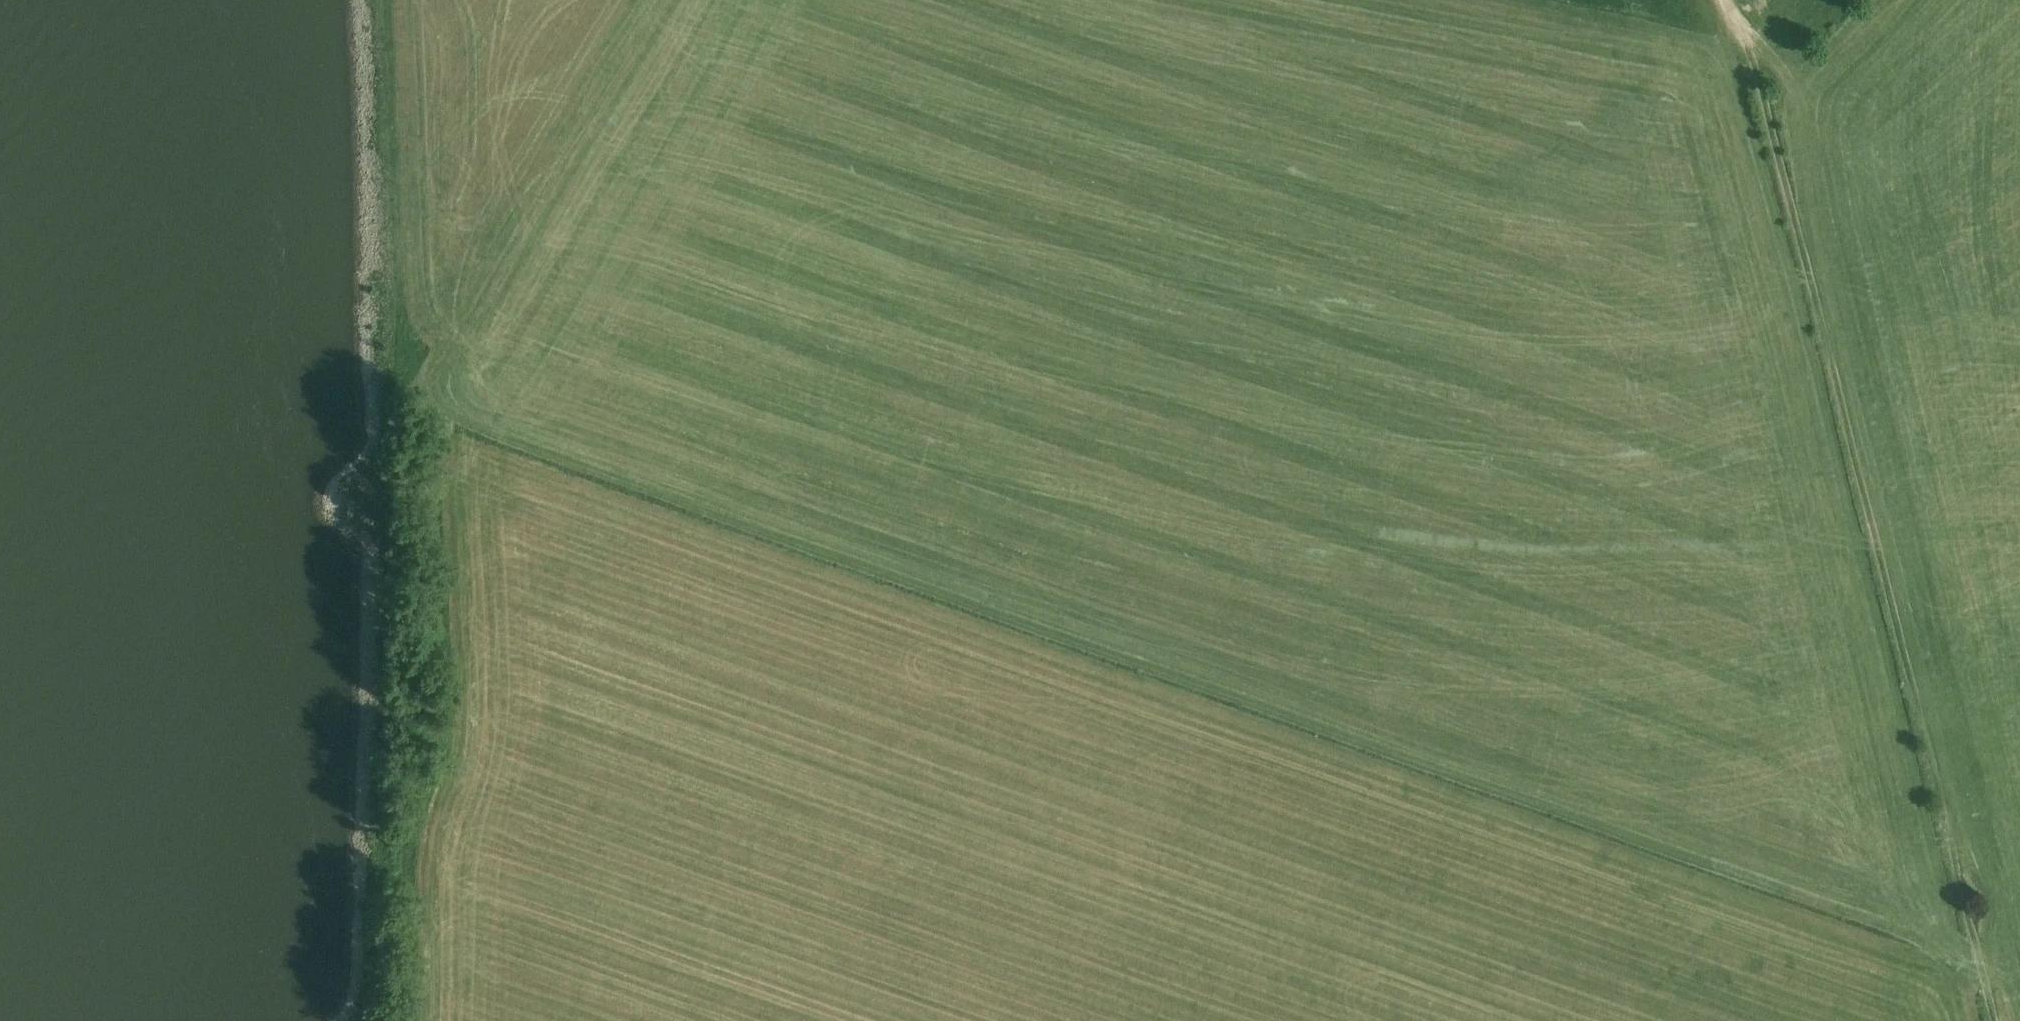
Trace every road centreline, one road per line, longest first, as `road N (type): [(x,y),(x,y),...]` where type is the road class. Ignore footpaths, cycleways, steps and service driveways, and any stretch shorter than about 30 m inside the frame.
road 1 (track): [(1996,1020),(1752,57),(1726,0)]

